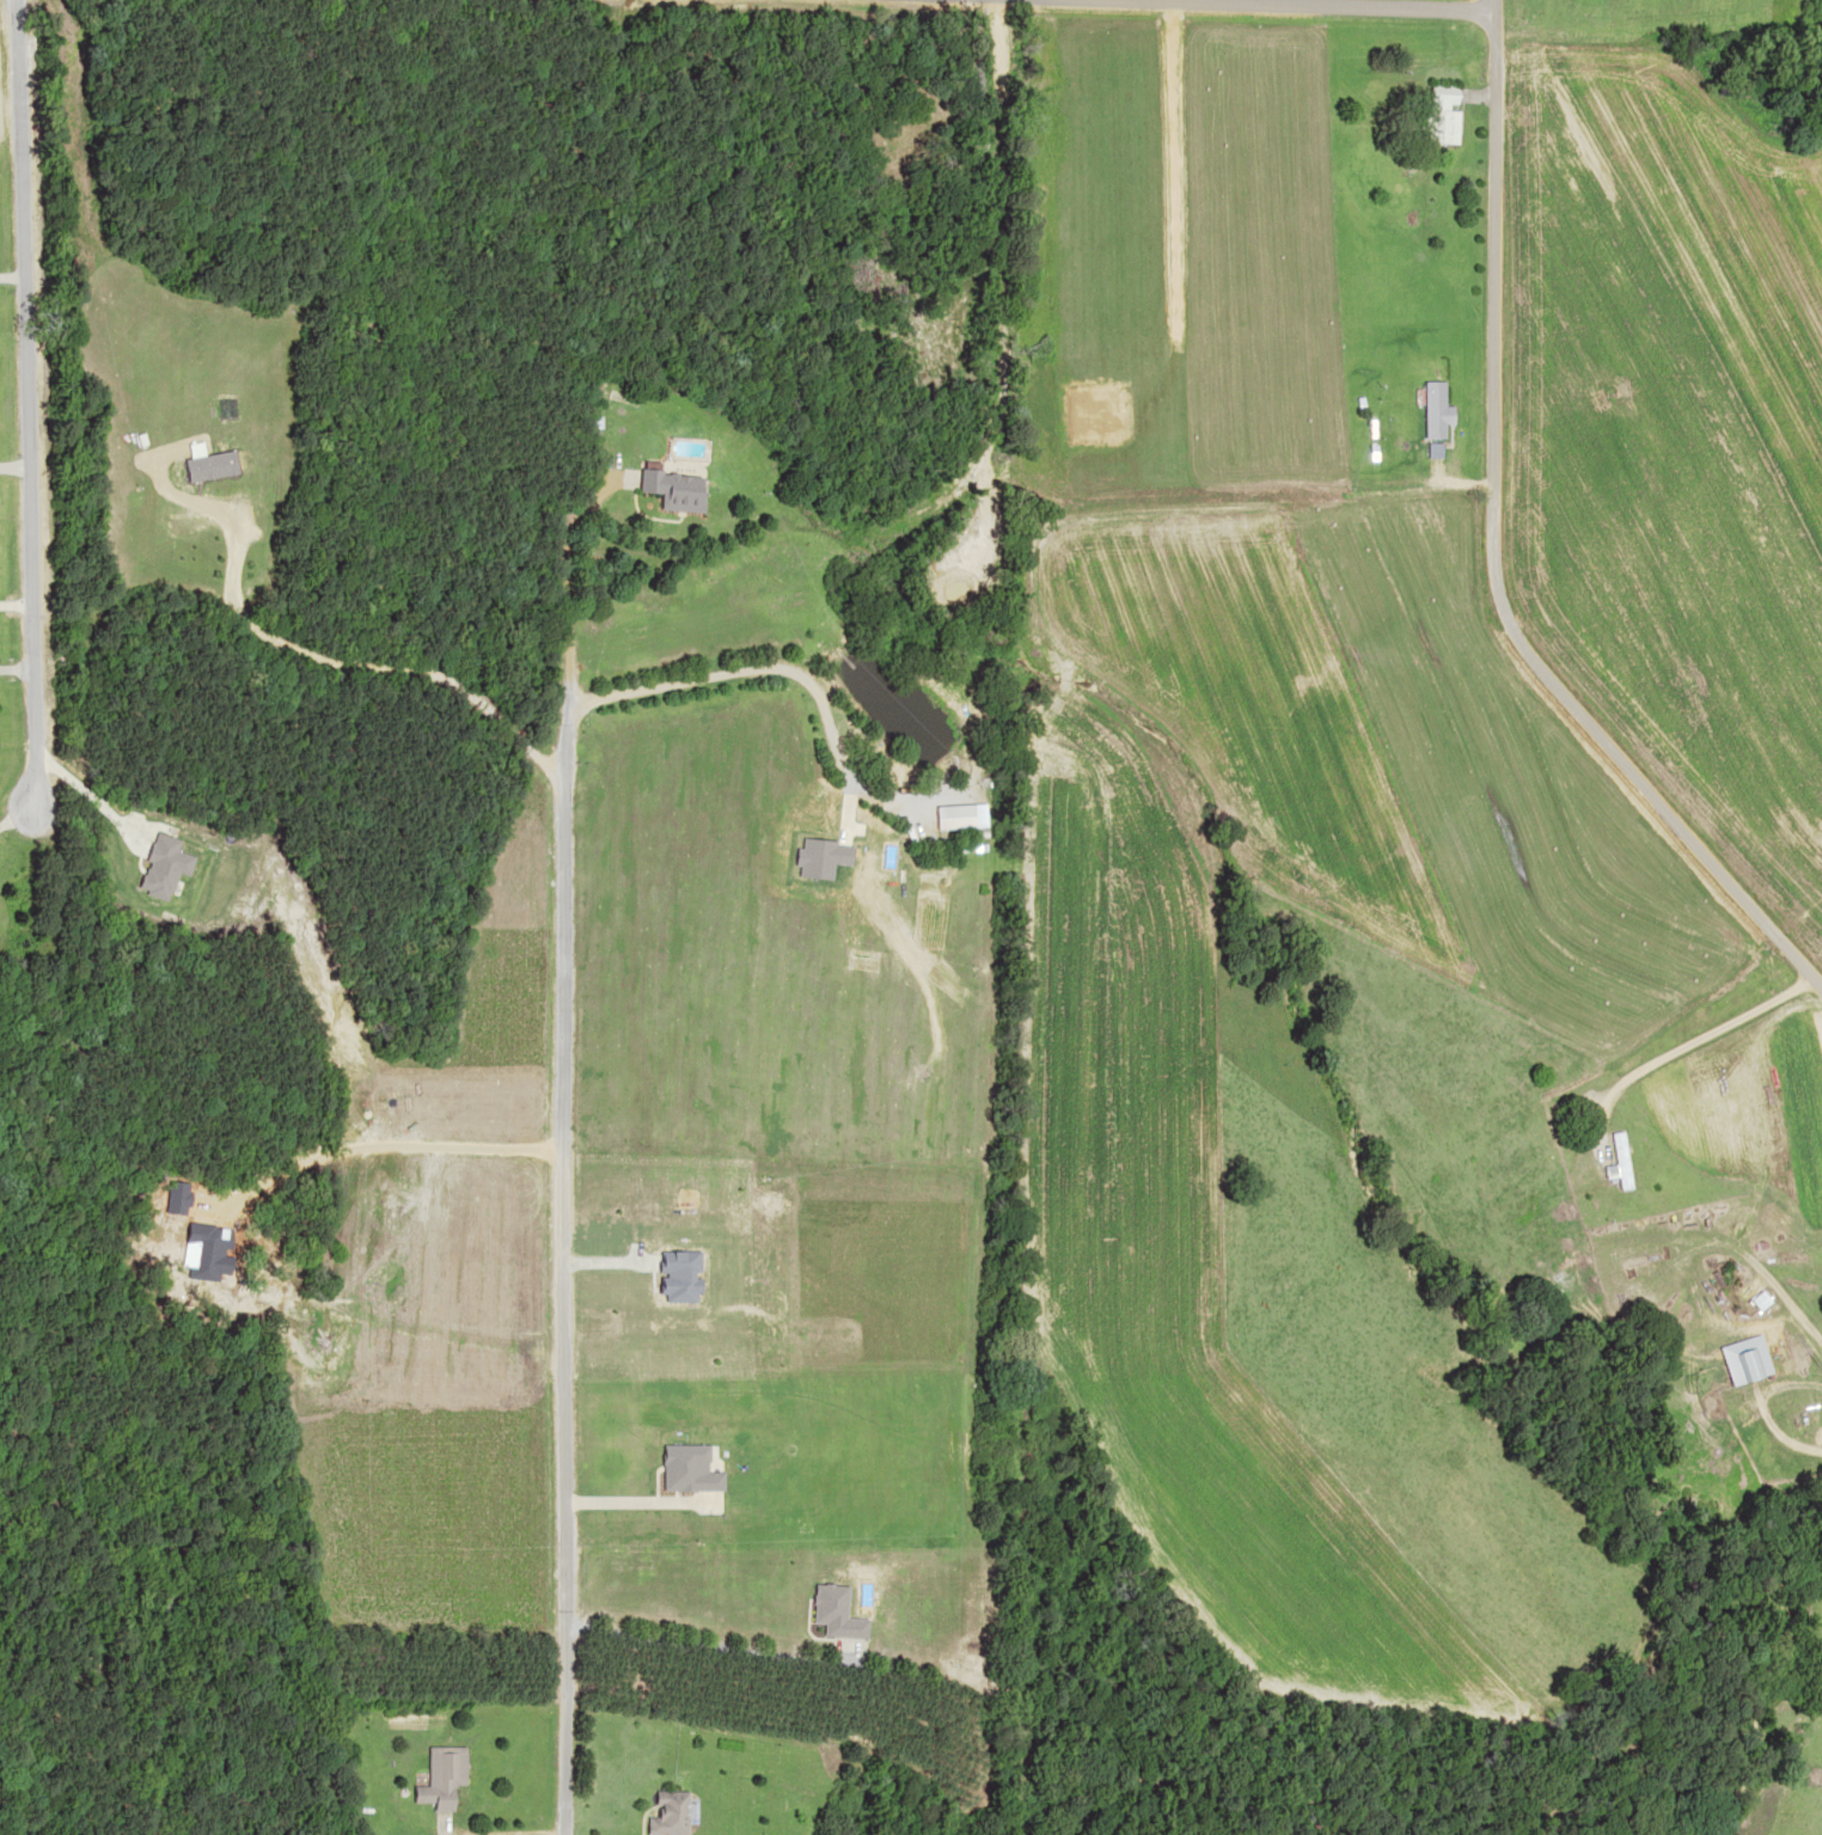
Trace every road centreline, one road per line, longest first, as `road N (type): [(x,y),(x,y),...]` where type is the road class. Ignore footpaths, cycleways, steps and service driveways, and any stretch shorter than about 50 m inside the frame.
road 1 (residential): [(1821,946),(1512,601),(1506,0)]

